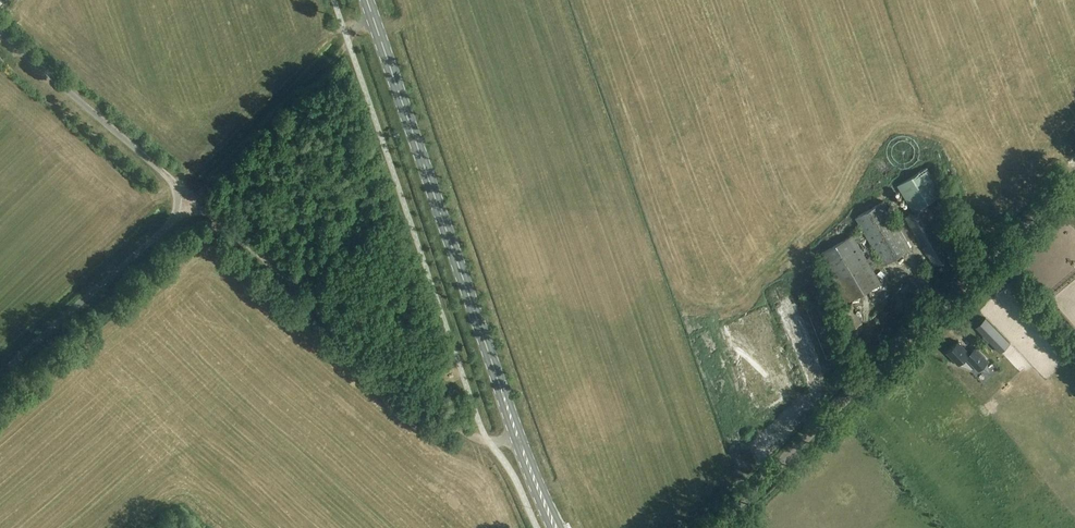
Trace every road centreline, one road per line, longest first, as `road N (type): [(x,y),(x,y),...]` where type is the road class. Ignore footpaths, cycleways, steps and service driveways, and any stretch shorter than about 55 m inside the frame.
road 1 (tertiary): [(716,527),(1074,175)]
road 2 (unclassified): [(0,373),(168,225),(180,202),(167,175),(0,35)]
road 3 (primary): [(498,381),(367,0)]
road 4 (track): [(489,442),(465,432),(203,209),(180,202)]
road 5 (primary): [(561,527),(498,381)]
road 6 (primary): [(498,381),(550,527)]

